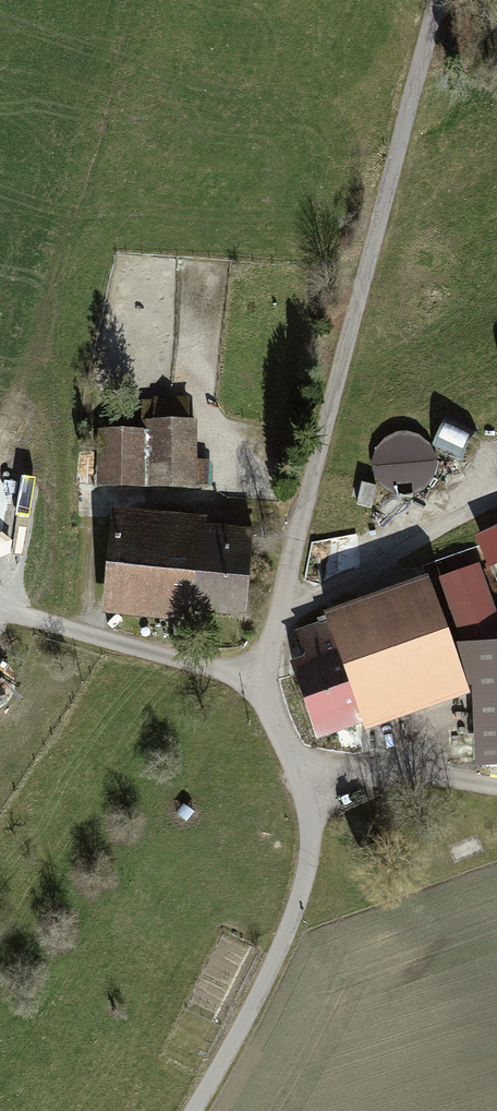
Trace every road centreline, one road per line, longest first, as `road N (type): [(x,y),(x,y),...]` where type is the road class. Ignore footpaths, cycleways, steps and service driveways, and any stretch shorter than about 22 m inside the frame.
road 1 (unclassified): [(437,0),(257,676),(307,777)]
road 2 (unclassified): [(307,777),(312,835),(302,891),(262,986),(192,1110)]
road 3 (track): [(496,501),(278,617)]
road 4 (unclassified): [(307,777),(389,771),(496,786)]

